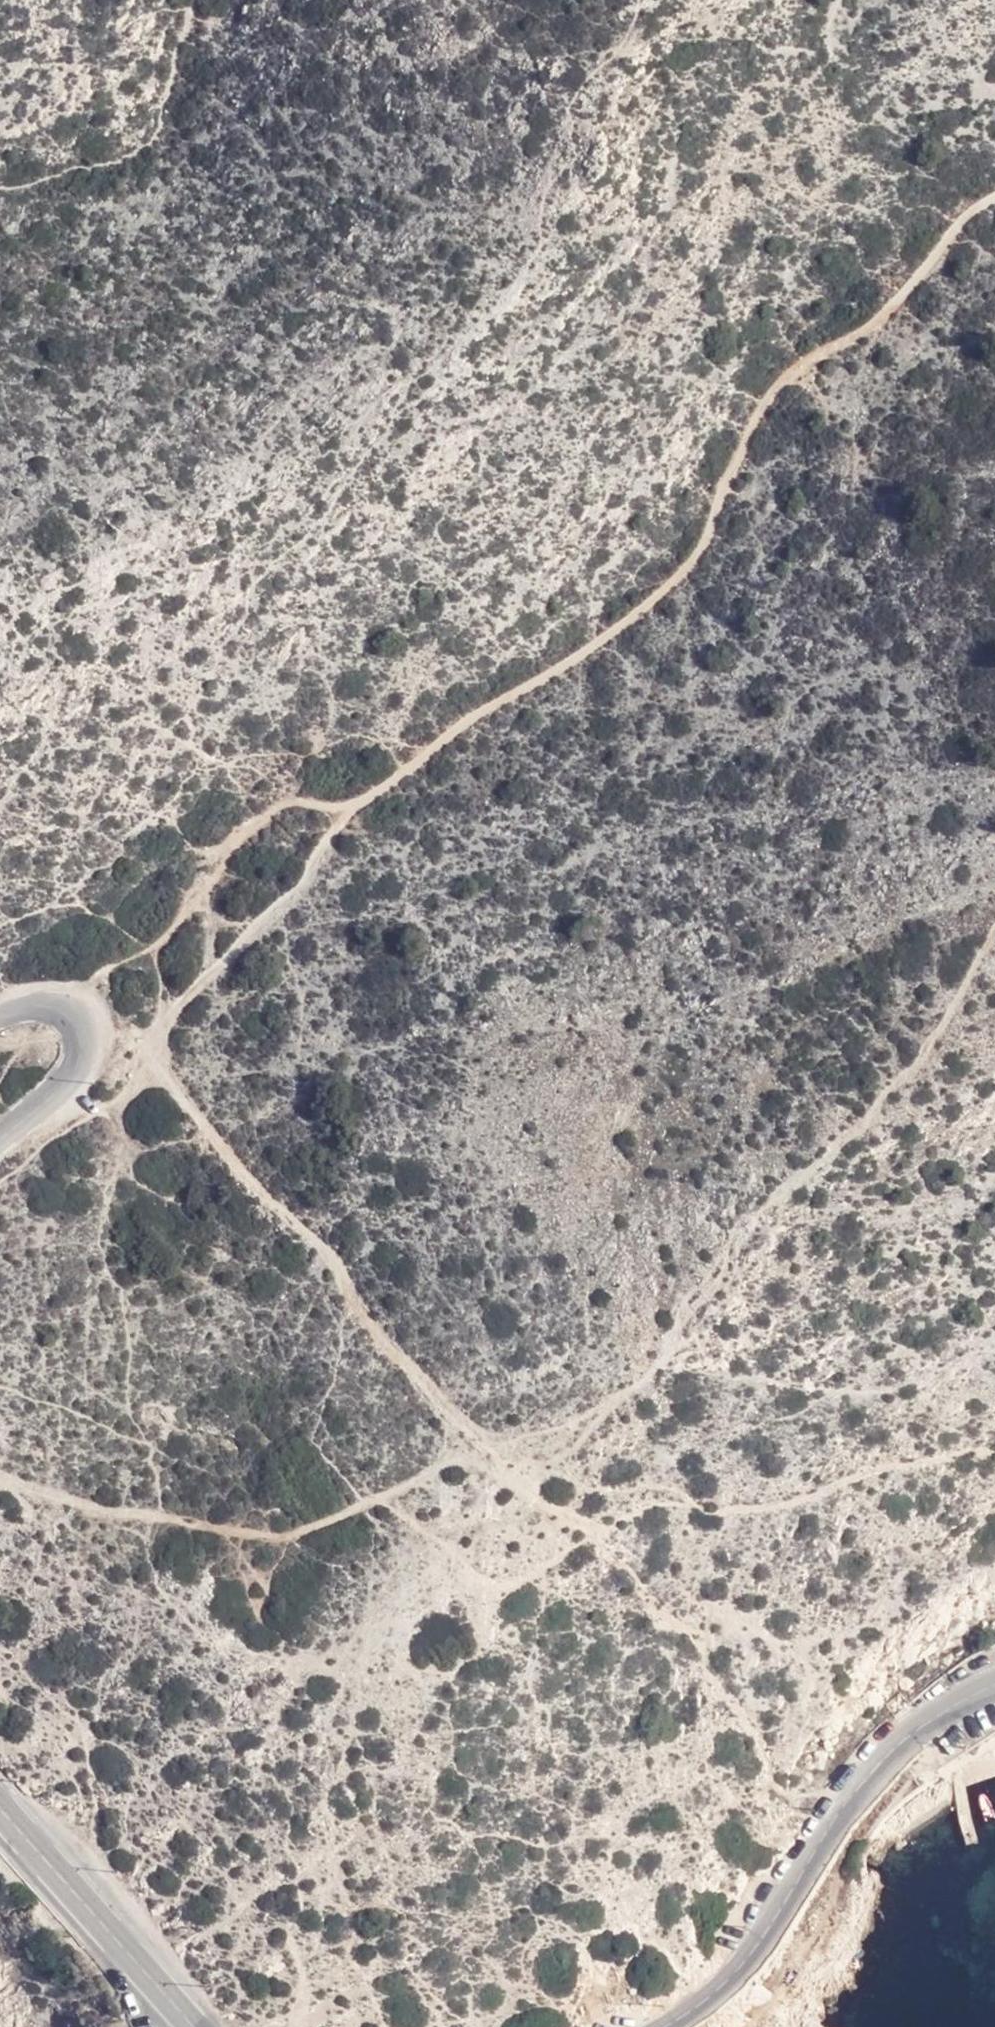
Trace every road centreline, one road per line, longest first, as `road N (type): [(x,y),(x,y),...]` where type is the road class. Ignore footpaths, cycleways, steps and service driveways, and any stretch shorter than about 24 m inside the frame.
road 1 (residential): [(994,1684),(918,1728),(869,1771),(741,1966),(667,2026)]
road 2 (residential): [(193,2026),(0,1809)]
road 3 (residential): [(0,1138),(72,1076),(85,1038),(80,1018),(54,1003),(0,1016)]

